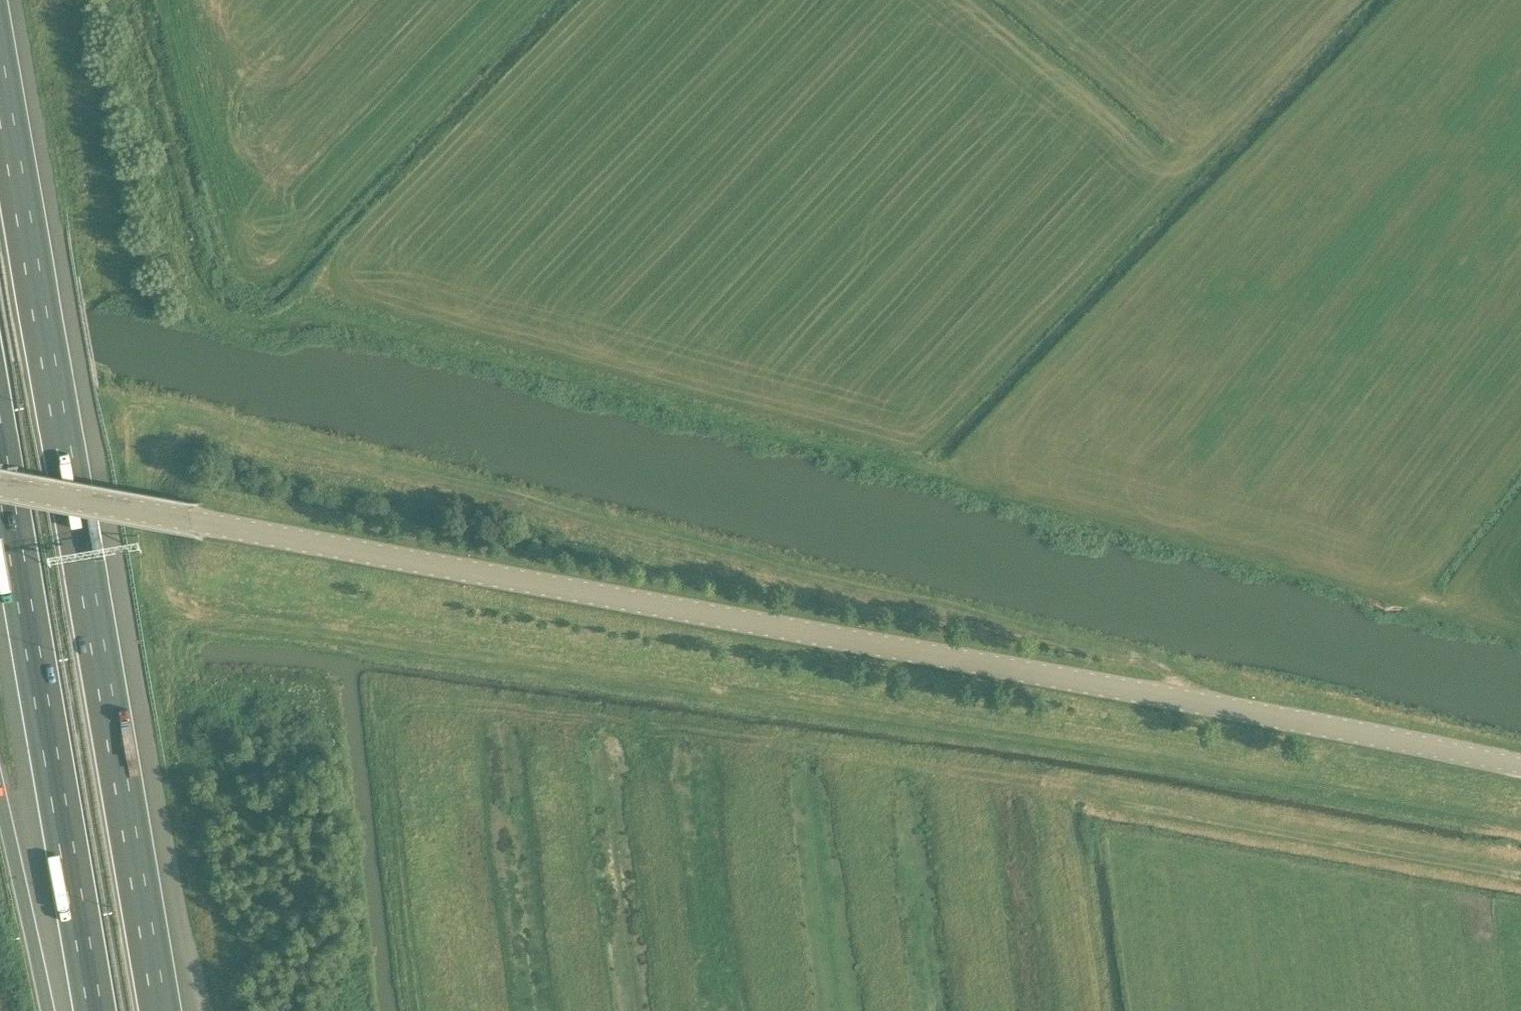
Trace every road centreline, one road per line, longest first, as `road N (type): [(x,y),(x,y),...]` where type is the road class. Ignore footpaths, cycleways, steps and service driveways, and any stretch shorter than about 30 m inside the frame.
road 1 (tertiary): [(1520,765),(0,486)]
road 2 (motorway): [(161,1010),(0,77)]
road 3 (motorway): [(0,456),(96,1010)]
road 4 (motorway): [(0,803),(46,1010)]

